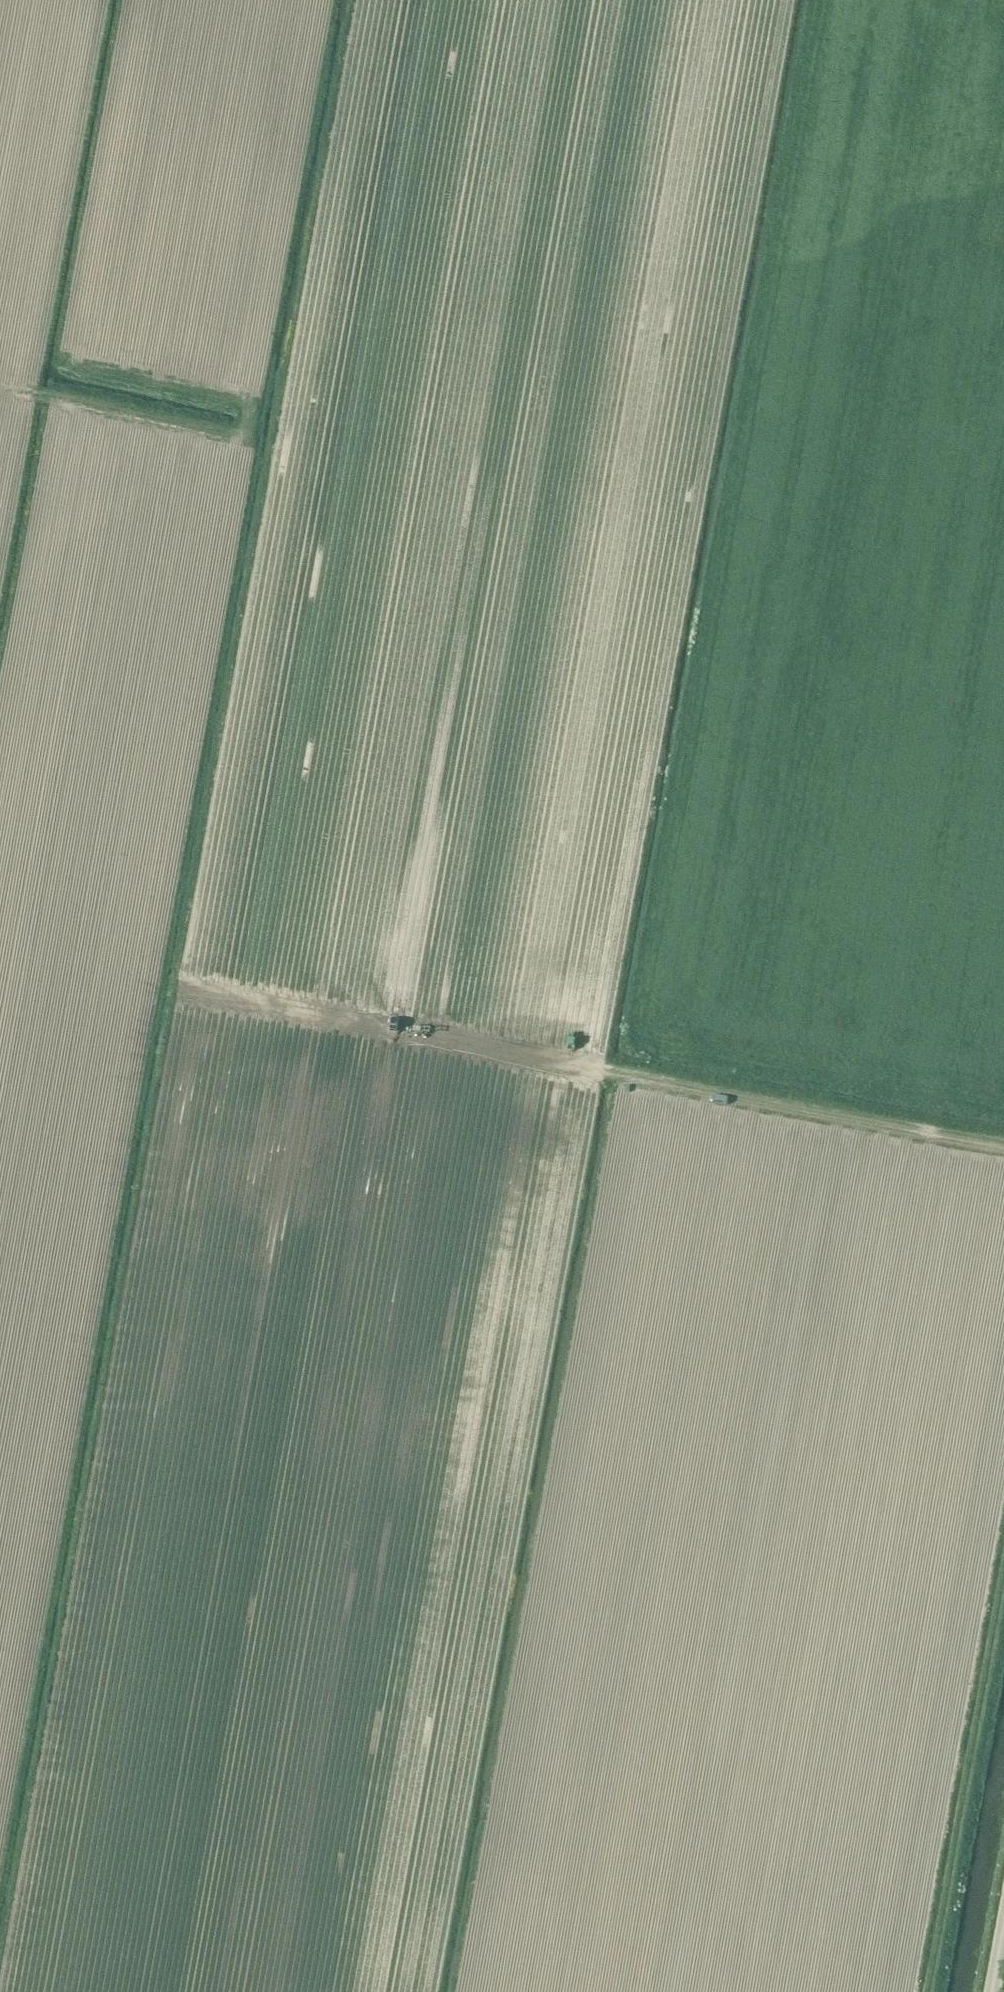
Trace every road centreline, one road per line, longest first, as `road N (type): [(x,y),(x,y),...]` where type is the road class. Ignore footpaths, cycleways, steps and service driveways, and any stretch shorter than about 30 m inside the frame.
road 1 (track): [(1003,1554),(926,1991)]

